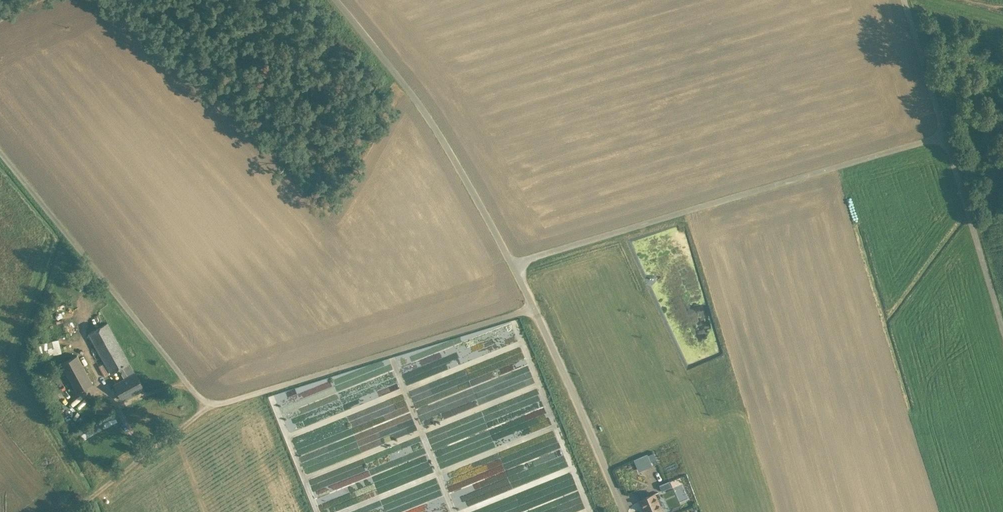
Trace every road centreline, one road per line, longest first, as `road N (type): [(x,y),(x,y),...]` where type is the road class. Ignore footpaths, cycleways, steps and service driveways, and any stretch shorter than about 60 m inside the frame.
road 1 (unclassified): [(534,308),(203,405),(0,148)]
road 2 (track): [(944,135),(515,265)]
road 3 (unclassified): [(334,0),(414,100),(534,308)]
road 4 (unclassified): [(904,0),(1002,321)]
road 5 (unclassified): [(534,308),(620,511)]

